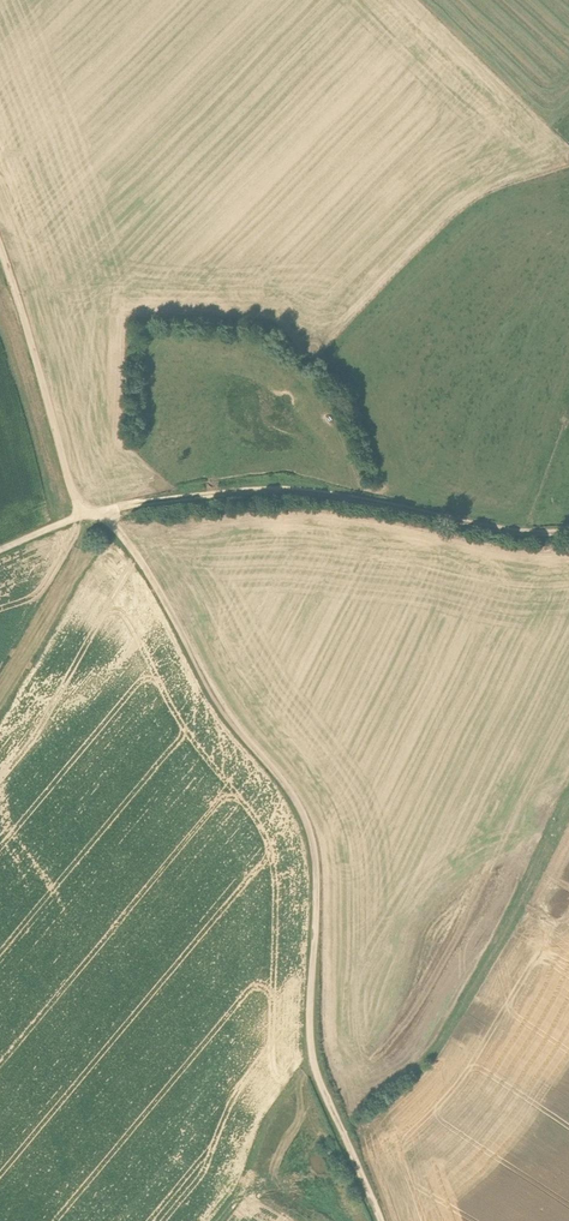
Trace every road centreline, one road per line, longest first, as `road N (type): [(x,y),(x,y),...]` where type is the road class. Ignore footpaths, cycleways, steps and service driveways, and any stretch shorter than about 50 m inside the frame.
road 1 (track): [(380,1220),(313,1060),(316,871),(305,820),(219,705),(105,510)]
road 2 (track): [(105,510),(226,494),(309,495),(508,530),(568,531)]
road 3 (track): [(0,247),(80,515)]

